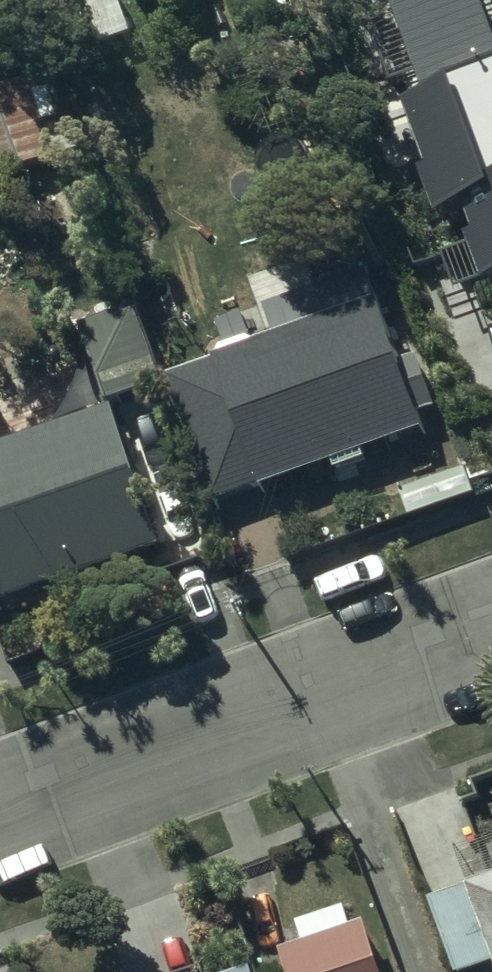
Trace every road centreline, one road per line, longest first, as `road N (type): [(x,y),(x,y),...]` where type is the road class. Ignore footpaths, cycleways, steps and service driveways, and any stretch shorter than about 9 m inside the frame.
road 1 (residential): [(491,631),(0,810)]

